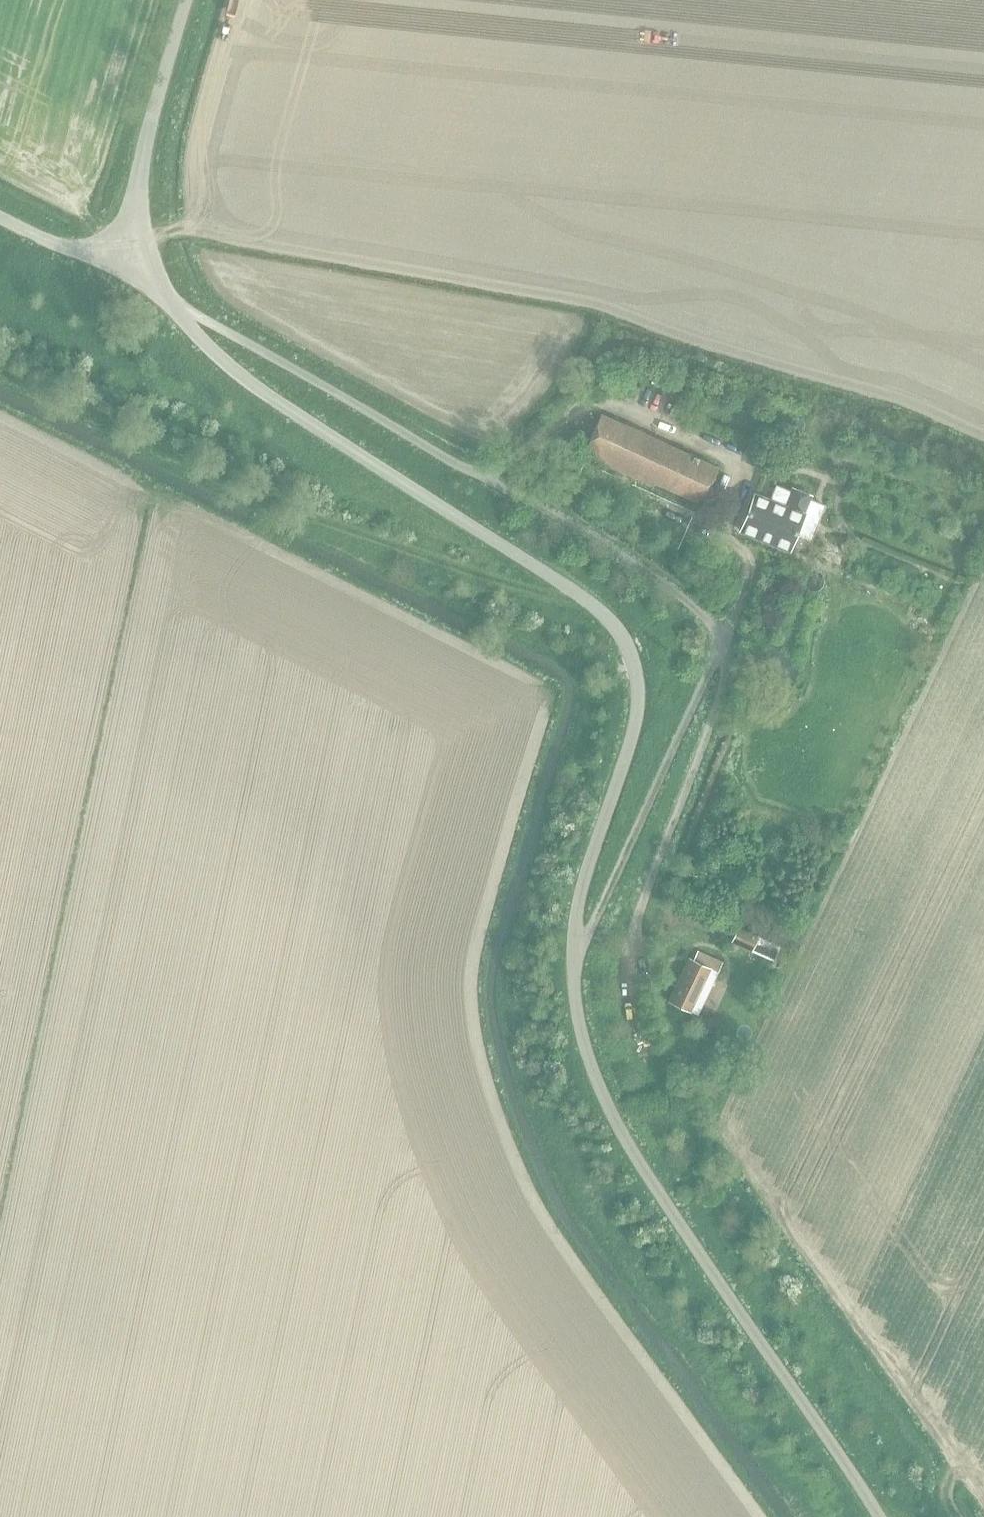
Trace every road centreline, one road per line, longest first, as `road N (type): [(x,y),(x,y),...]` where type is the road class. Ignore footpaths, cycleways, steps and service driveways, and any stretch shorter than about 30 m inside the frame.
road 1 (unclassified): [(574,954),(720,649),(713,627),(669,586),(593,536),(201,314),(170,306)]
road 2 (unclassified): [(574,954),(578,912),(636,715),(634,661),(614,621),(255,387),(170,306)]
road 3 (unclassified): [(878,1516),(600,1092),(578,1018),(574,954)]
road 4 (track): [(0,365),(506,611),(575,590)]
road 5 (unclassified): [(117,264),(187,0)]
road 6 (unclassified): [(117,264),(0,215)]

